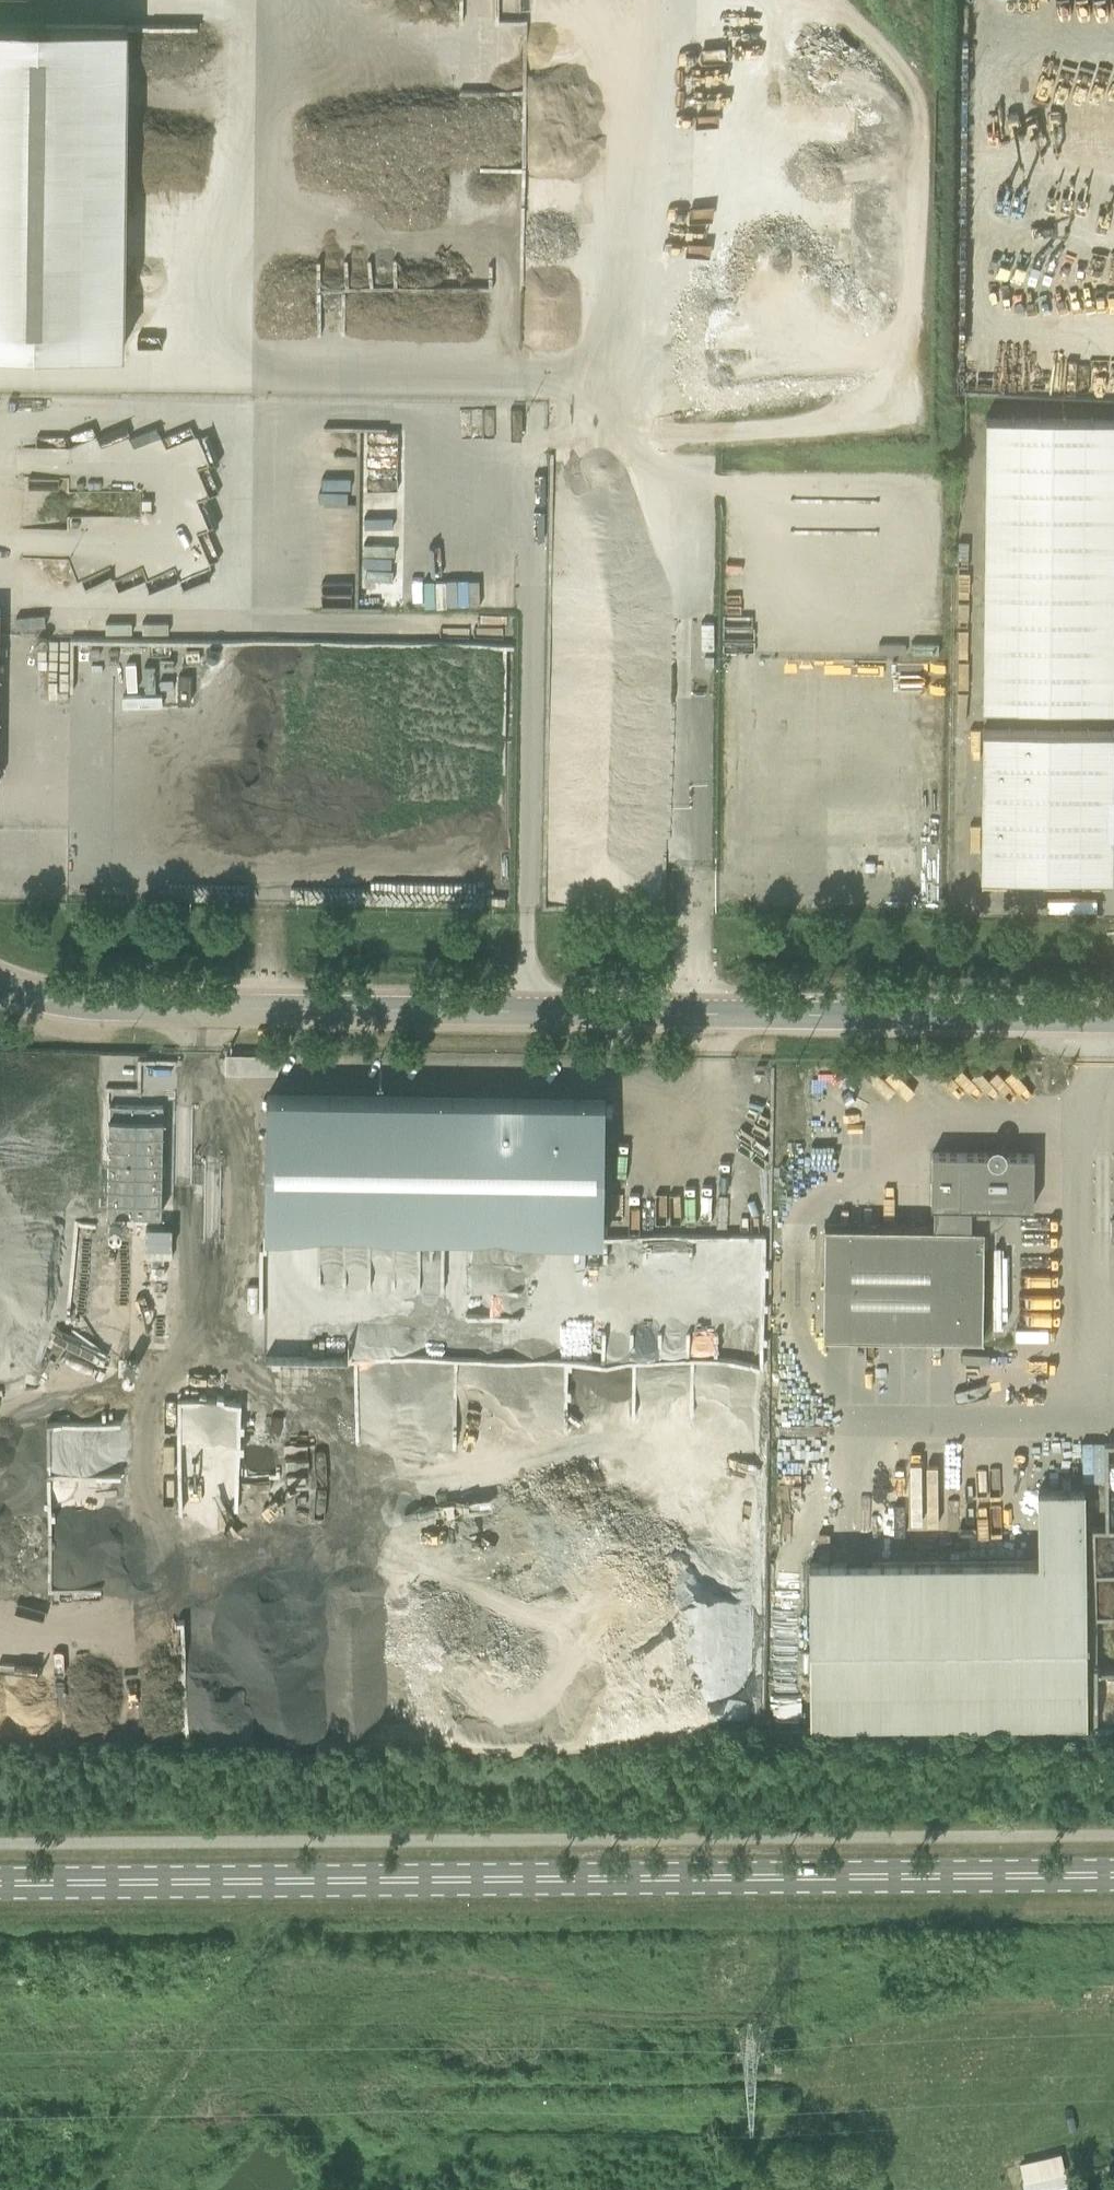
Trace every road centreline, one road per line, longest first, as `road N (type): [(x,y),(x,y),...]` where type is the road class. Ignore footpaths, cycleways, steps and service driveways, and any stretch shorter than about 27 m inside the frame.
road 1 (unclassified): [(0,989),(87,1012),(1113,1020)]
road 2 (secondary): [(0,1883),(1113,1875)]

